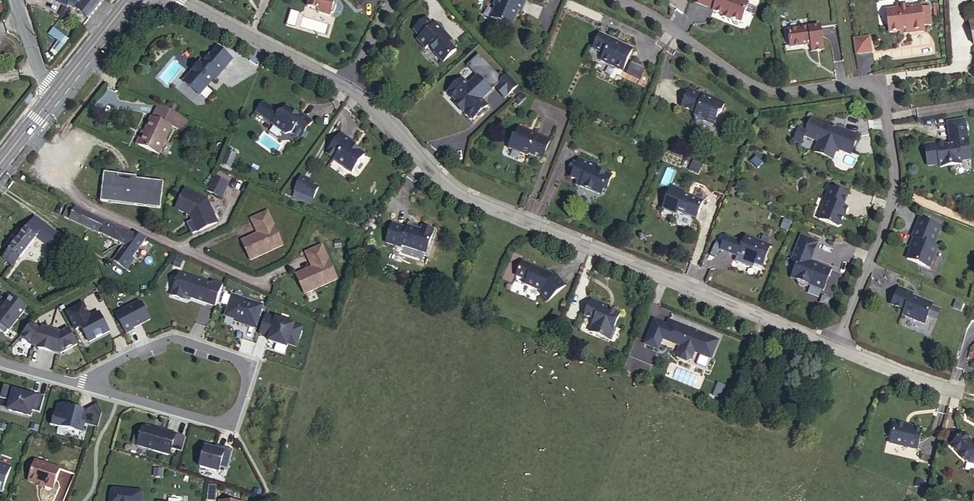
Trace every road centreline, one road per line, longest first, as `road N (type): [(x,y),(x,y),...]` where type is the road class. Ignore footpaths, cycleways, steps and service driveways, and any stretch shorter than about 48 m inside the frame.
road 1 (residential): [(834,344),(892,208),(894,181),(876,88),(783,95),(757,88),(609,0)]
road 2 (residential): [(345,85),(425,165),(505,213),(834,344)]
road 3 (residential): [(91,388),(229,424),(247,381),(241,361),(174,341),(110,365)]
road 4 (residential): [(177,0),(345,85)]
road 5 (residential): [(834,344),(950,390)]

